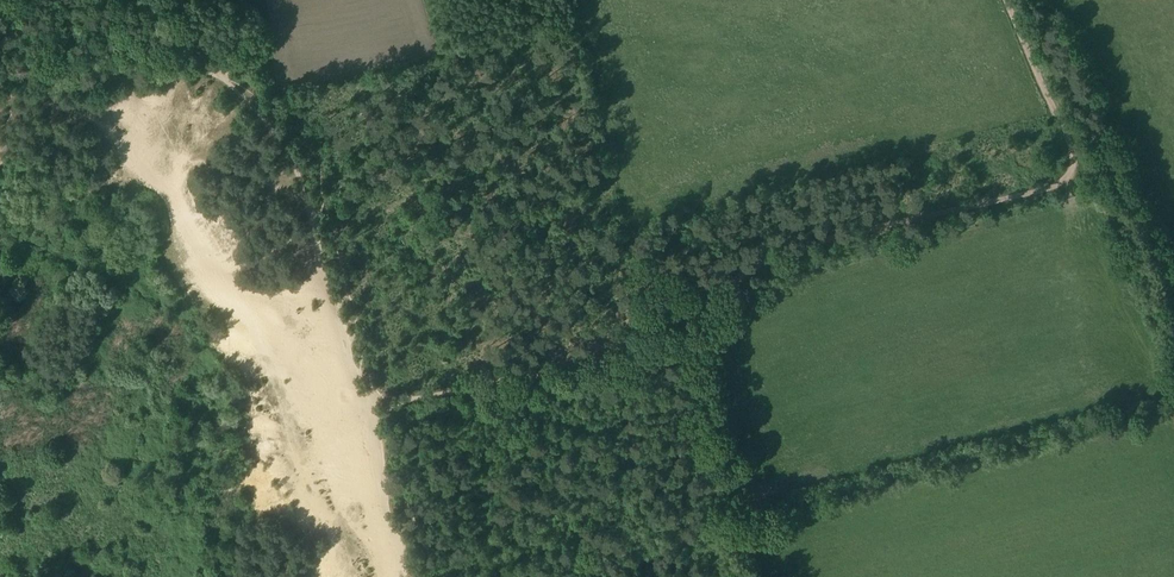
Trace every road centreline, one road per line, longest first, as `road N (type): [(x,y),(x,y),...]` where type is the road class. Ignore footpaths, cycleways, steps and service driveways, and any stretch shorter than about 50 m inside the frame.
road 1 (track): [(1005,0),(1065,161),(1061,179),(774,256),(718,296),(662,360),(633,362),(612,352),(380,401)]
road 2 (track): [(380,401),(318,149),(289,103),(231,79)]
road 3 (track): [(231,79),(151,76),(70,84),(33,97),(0,89)]
road 4 (track): [(440,576),(396,485),(380,401)]

